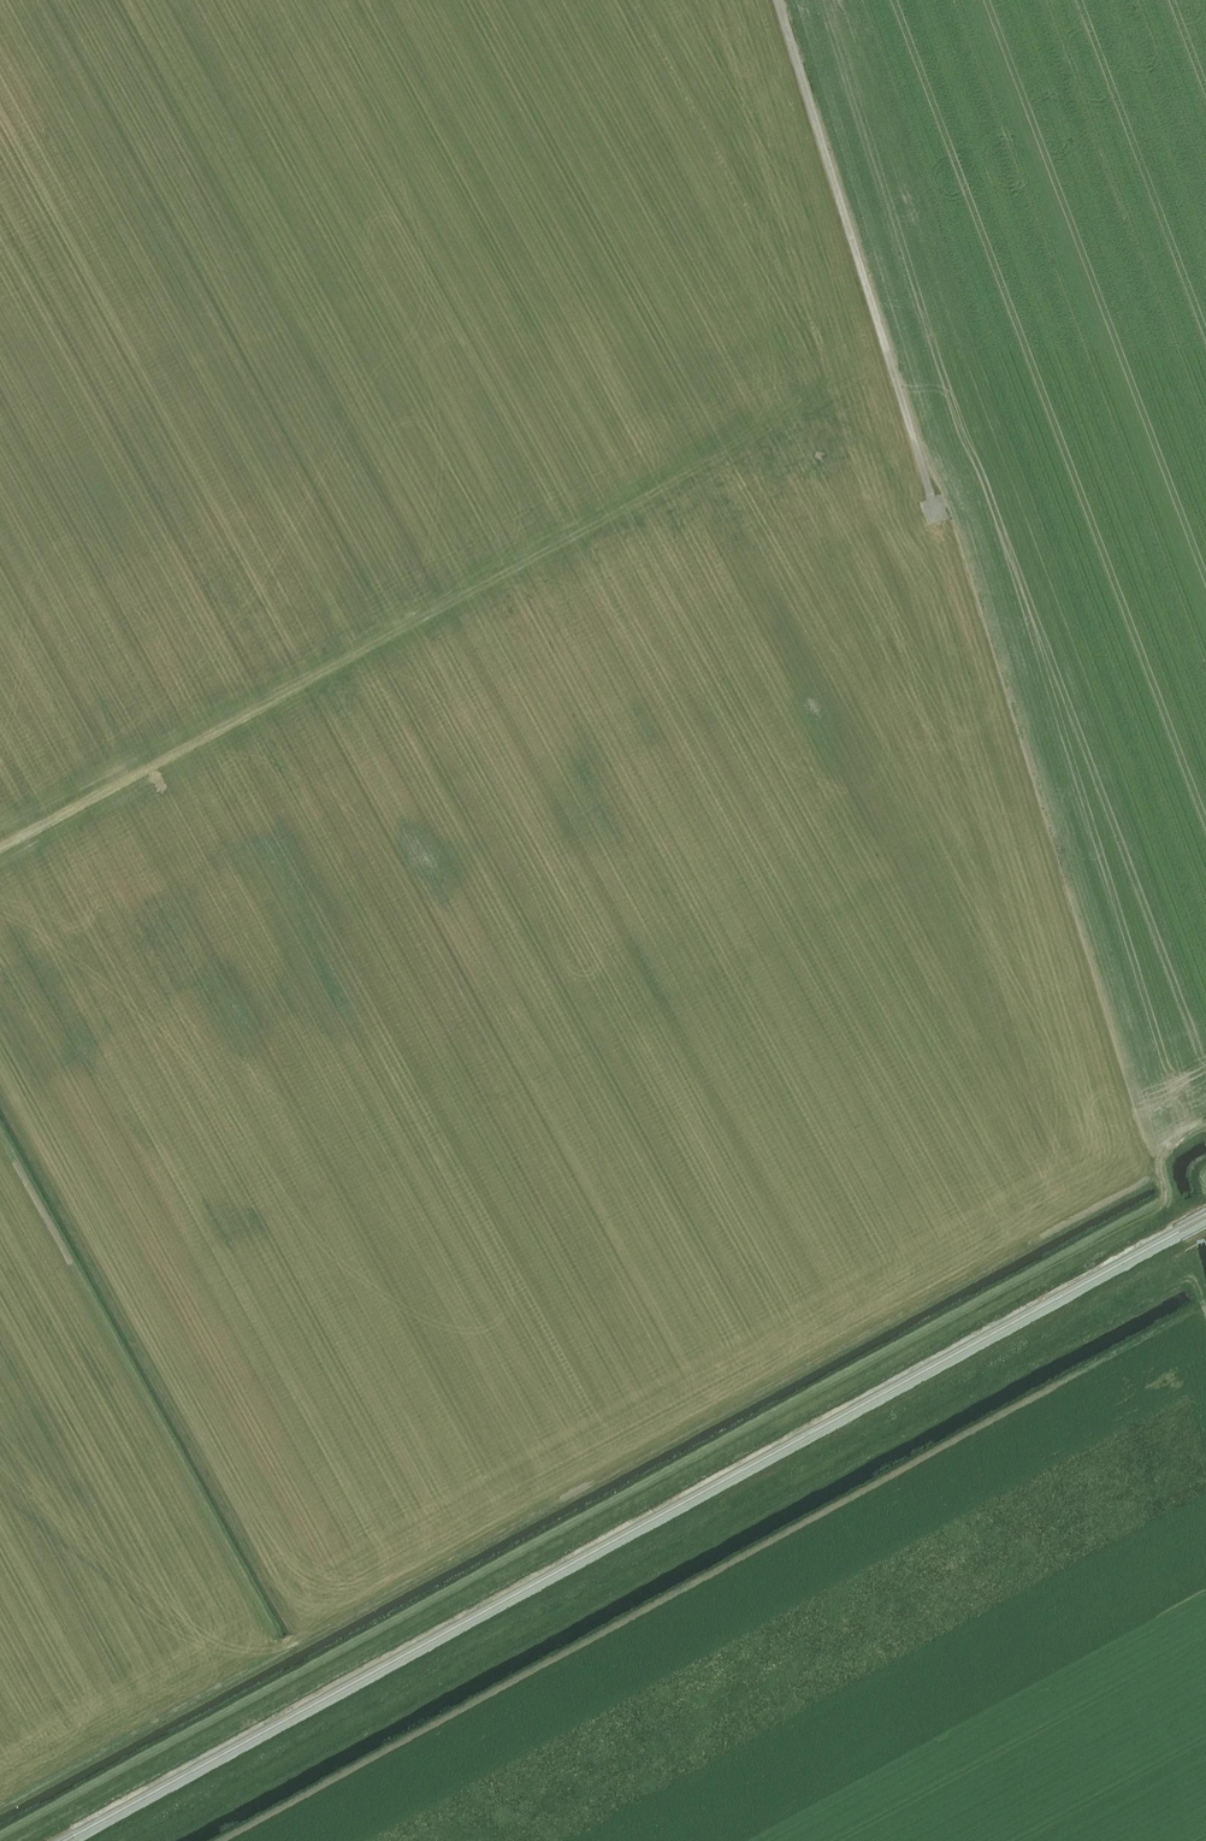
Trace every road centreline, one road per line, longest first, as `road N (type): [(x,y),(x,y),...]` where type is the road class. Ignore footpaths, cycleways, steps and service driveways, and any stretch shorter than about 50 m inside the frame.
road 1 (unclassified): [(936,509),(778,0)]

